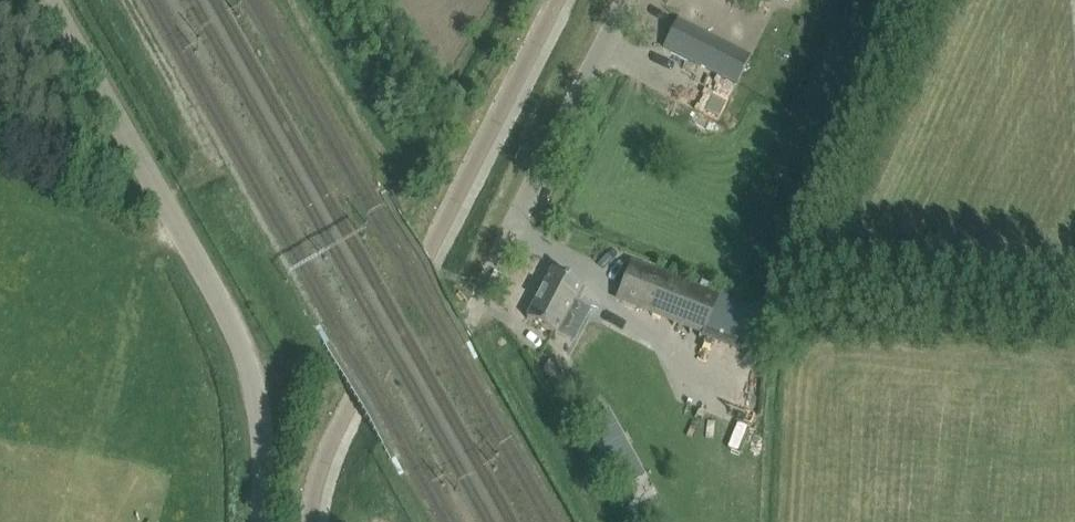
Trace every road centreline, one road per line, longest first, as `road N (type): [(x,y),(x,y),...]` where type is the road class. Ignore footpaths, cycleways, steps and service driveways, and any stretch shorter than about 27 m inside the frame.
road 1 (unclassified): [(264,521),(264,452),(245,354),(51,0)]
road 2 (unclassified): [(478,303),(627,0)]

